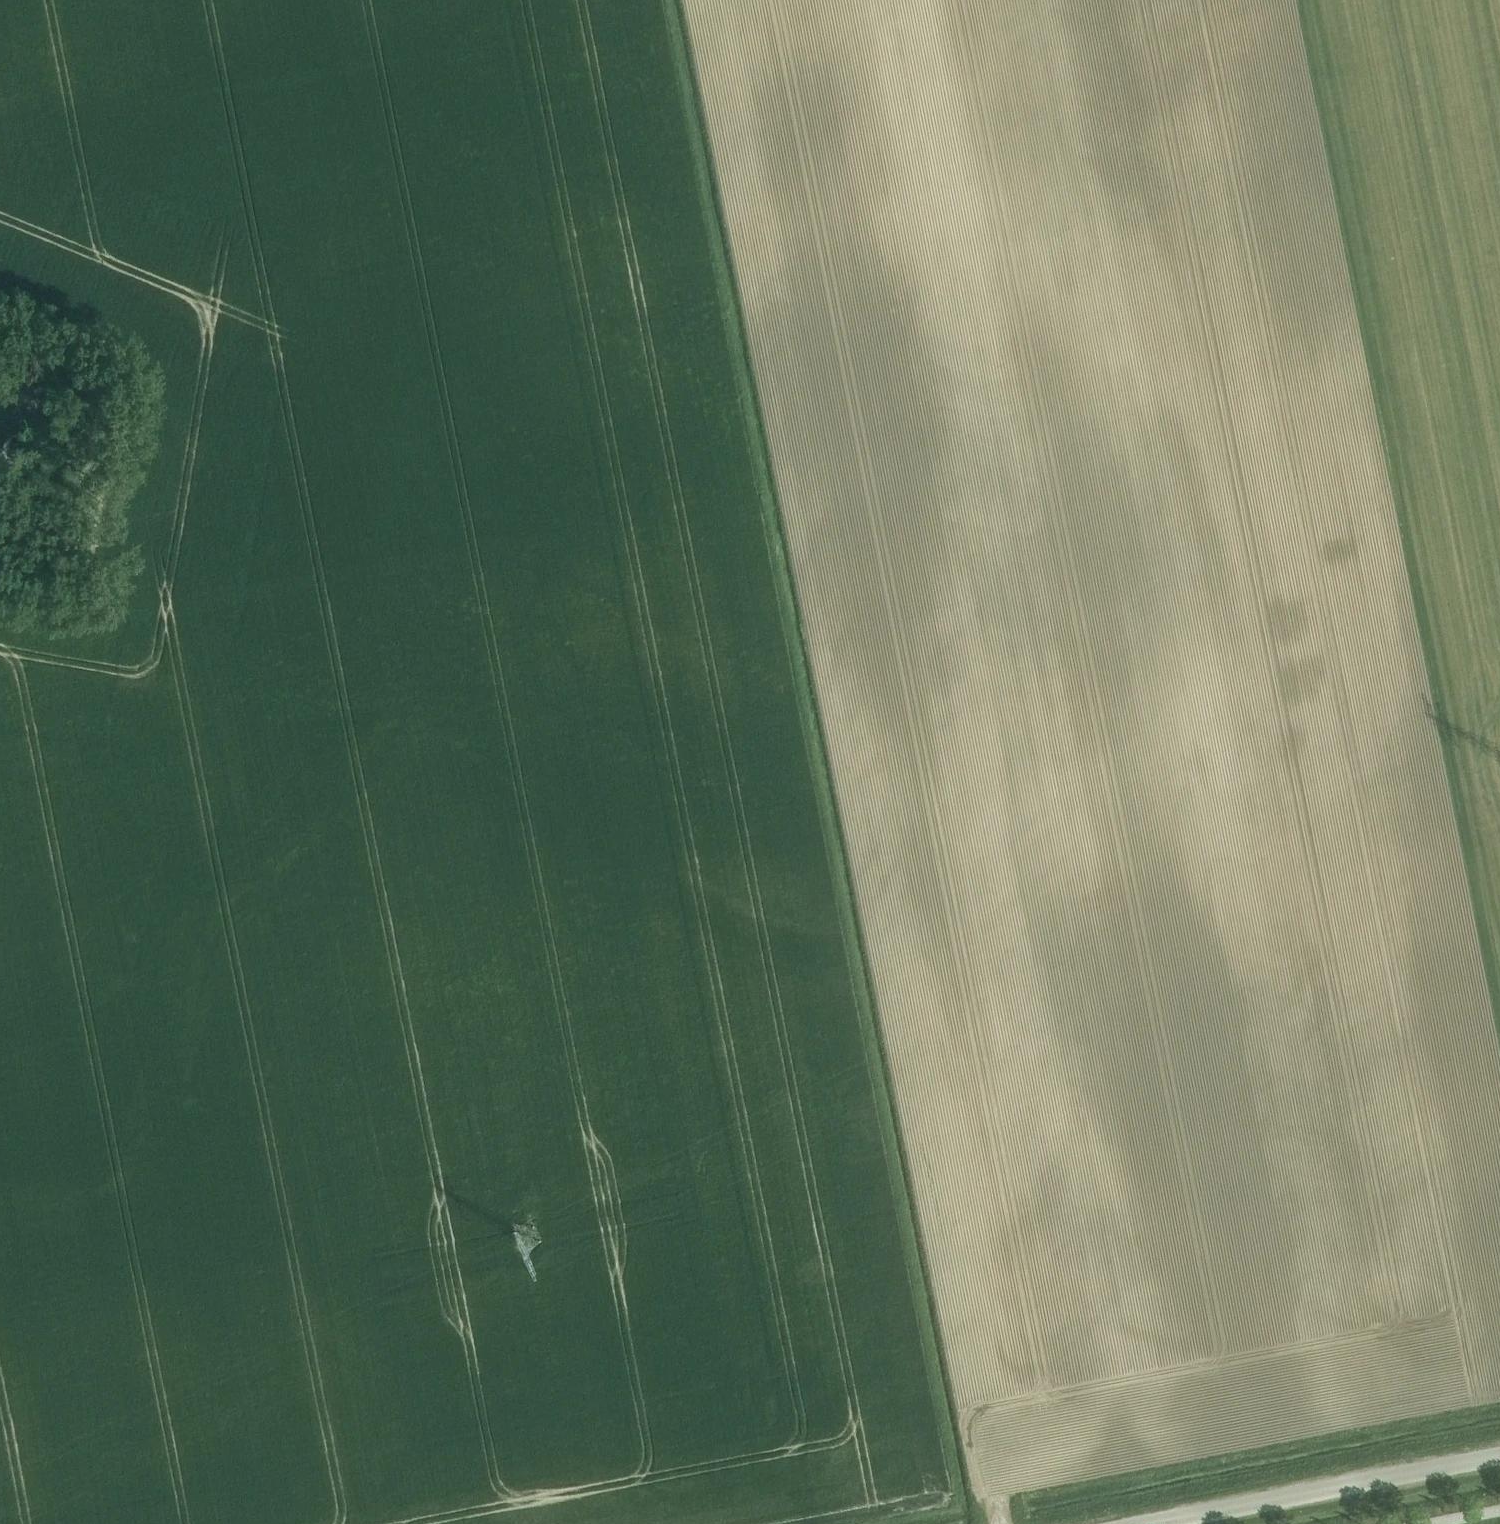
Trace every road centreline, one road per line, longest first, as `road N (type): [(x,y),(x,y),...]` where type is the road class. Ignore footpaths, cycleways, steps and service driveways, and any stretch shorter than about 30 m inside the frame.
road 1 (unclassified): [(1153,1523),(1499,1457)]

